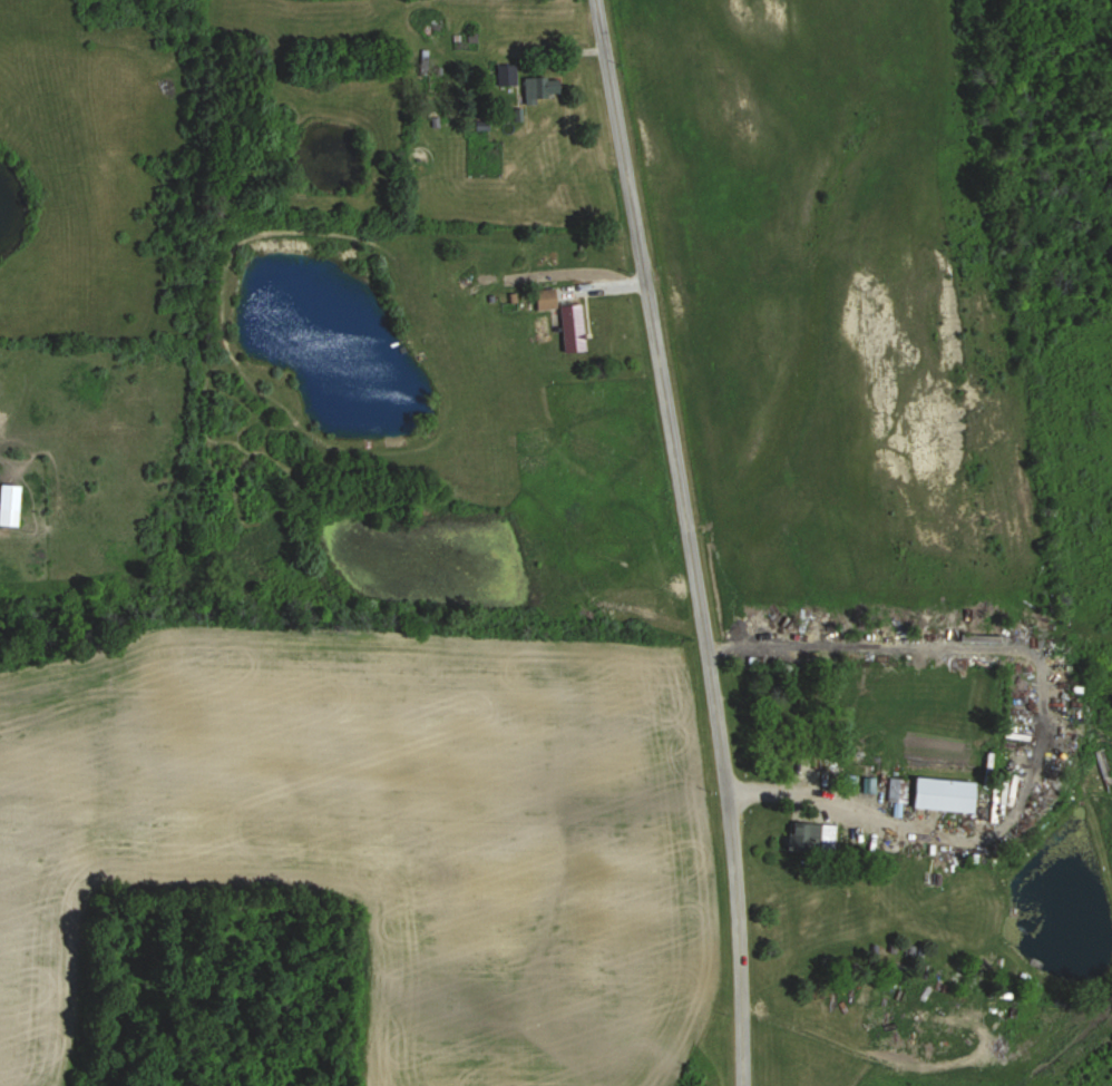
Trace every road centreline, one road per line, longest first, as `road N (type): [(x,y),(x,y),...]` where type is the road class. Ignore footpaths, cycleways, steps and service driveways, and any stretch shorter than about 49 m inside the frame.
road 1 (residential): [(737,1085),(725,791),(591,0)]

